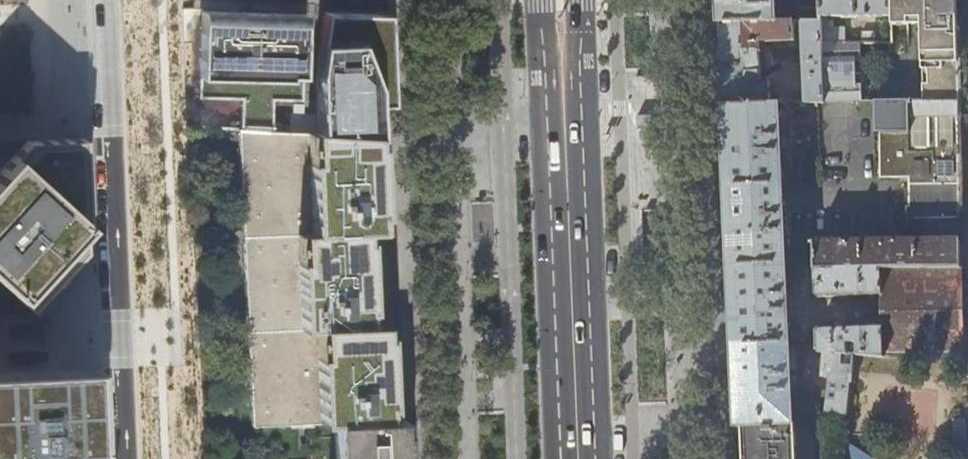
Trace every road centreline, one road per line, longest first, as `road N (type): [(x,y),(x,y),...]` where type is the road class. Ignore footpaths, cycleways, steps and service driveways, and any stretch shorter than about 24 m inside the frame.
road 1 (residential): [(124,458),(103,0)]
road 2 (primary): [(557,0),(575,458)]

